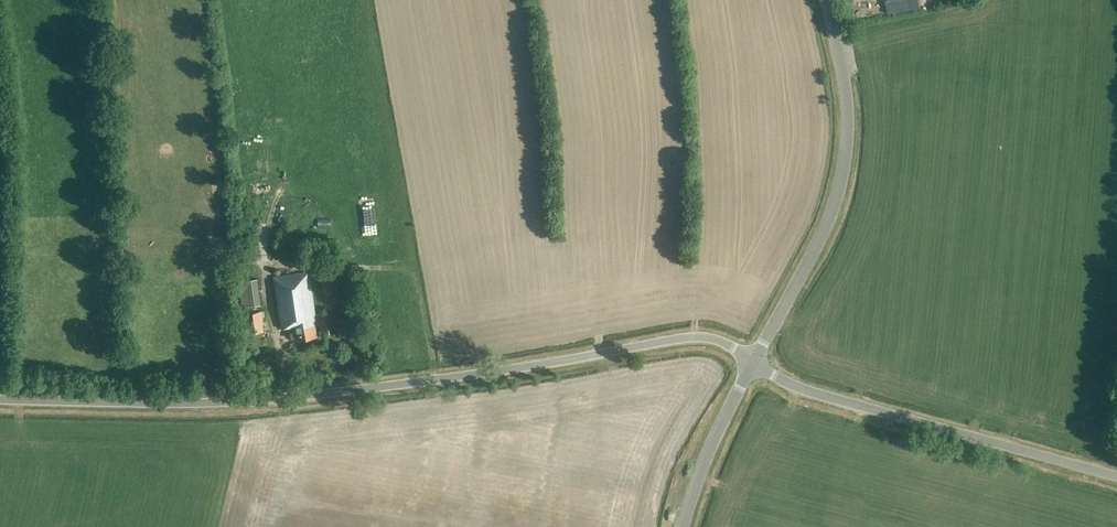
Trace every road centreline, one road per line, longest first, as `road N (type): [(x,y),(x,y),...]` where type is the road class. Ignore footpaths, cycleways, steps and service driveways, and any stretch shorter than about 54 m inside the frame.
road 1 (unclassified): [(753,362),(718,339),(689,337),(263,400),(0,399)]
road 2 (unclassified): [(753,362),(827,223),(844,166),(846,100),(826,0)]
road 3 (unclassified): [(753,362),(810,392),(1116,477)]
road 4 (unclassified): [(682,526),(753,362)]

